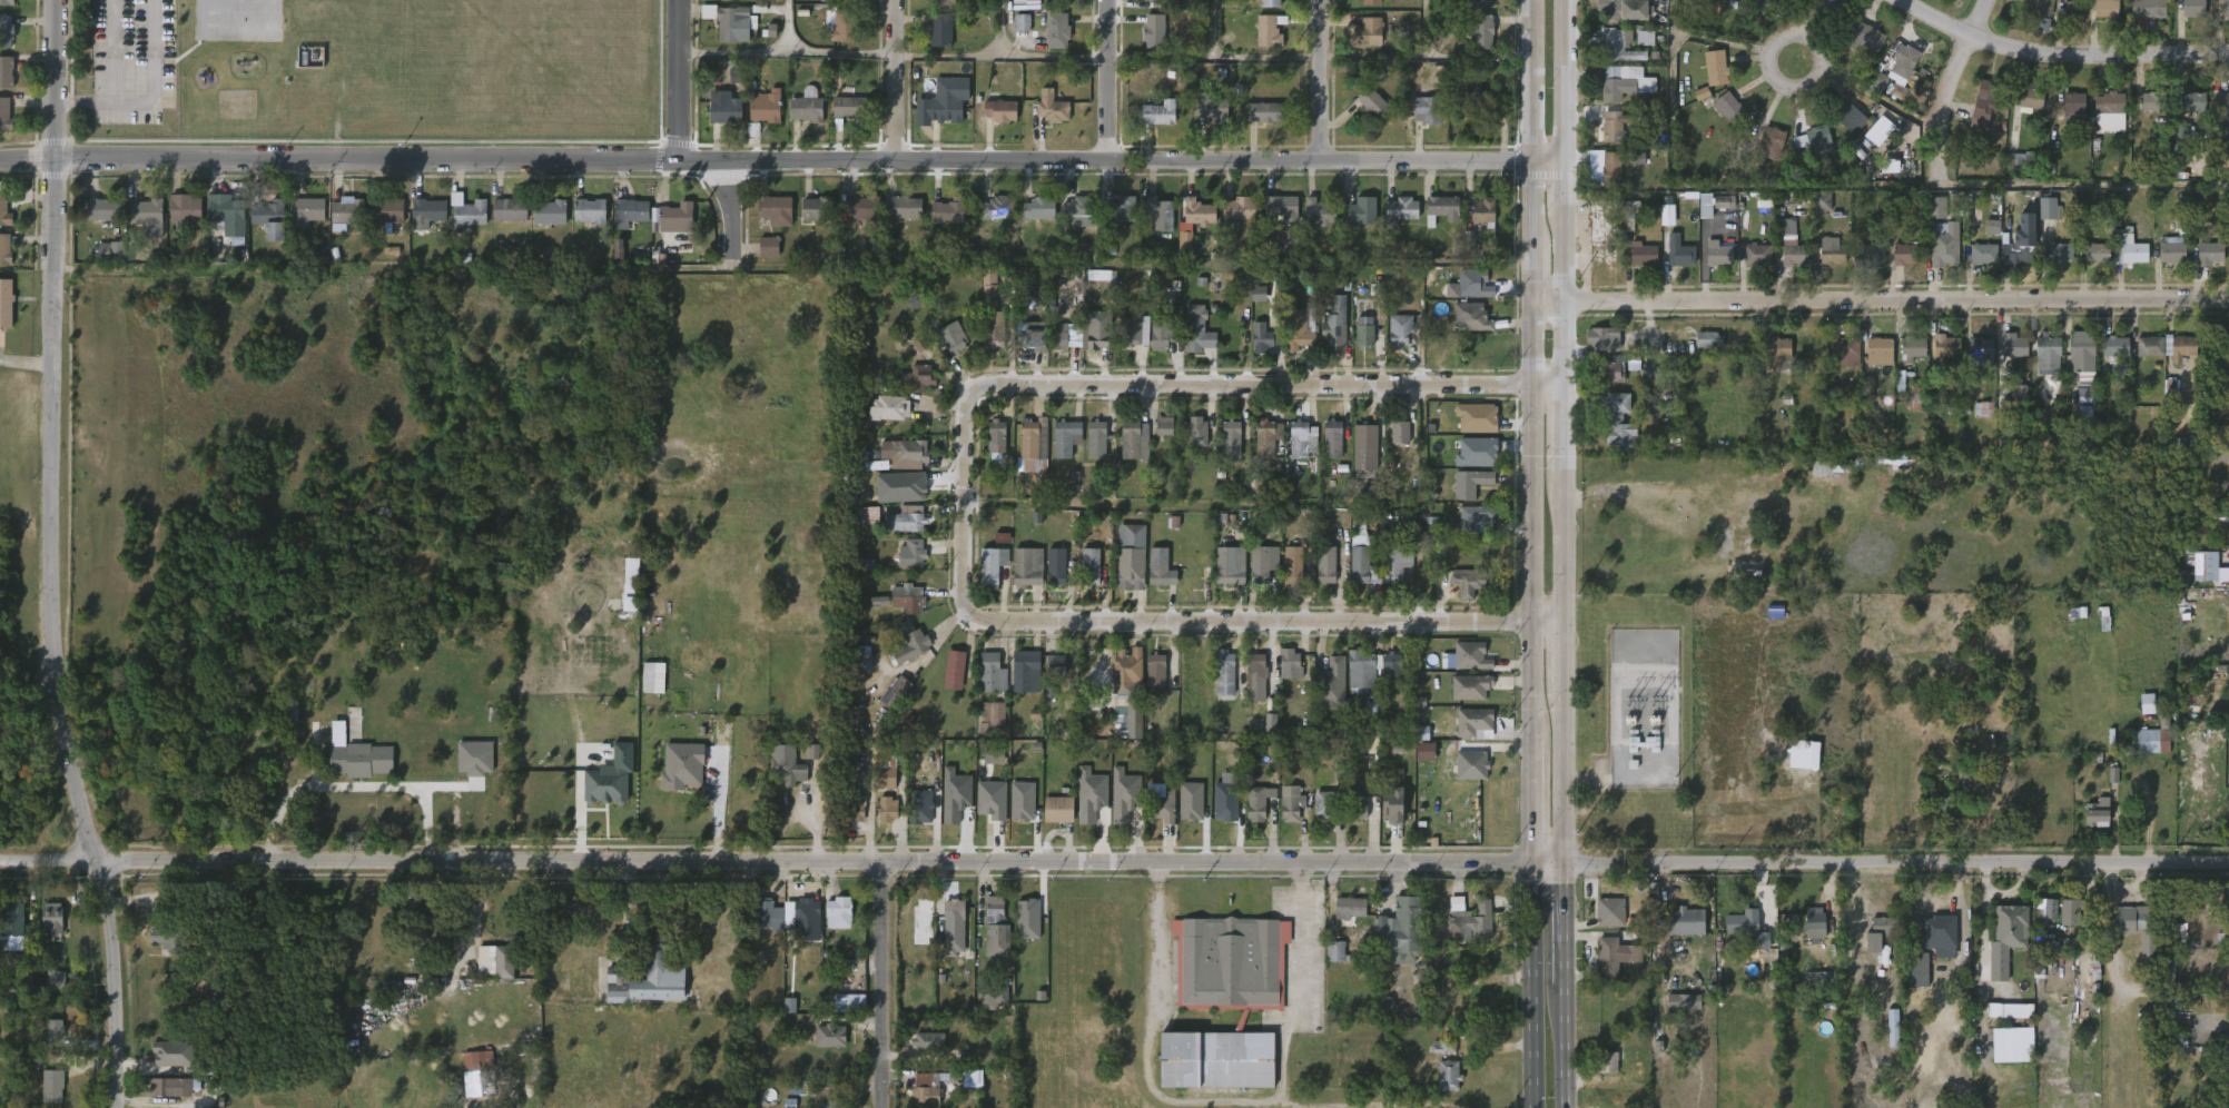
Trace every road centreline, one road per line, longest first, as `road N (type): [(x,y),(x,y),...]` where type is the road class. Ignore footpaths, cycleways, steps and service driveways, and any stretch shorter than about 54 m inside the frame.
road 1 (residential): [(0,864),(1568,871)]
road 2 (residential): [(0,162),(1530,165)]
road 3 (secondary): [(1530,165),(1530,1107)]
road 4 (residential): [(55,0),(60,685),(100,864)]
road 5 (residential): [(967,526),(973,399),(983,390),(1567,387)]
road 6 (residential): [(1531,310),(2228,308)]
road 7 (residential): [(967,526),(970,601),(994,626),(1568,626)]
road 8 (residential): [(1568,871),(2228,868)]
road 9 (residential): [(1891,0),(1972,42),(2034,61),(2228,62)]
road 10 (residential): [(100,864),(119,953),(123,1107)]
road 11 (residential): [(889,863),(885,1107)]
road 12 (residential): [(1991,0),(1946,99),(1937,188)]
road 13 (secondary): [(1568,871),(1568,691)]
road 14 (secondary): [(1567,387),(1566,210)]
road 15 (secondary): [(1532,0),(1530,165)]
road 16 (secondary): [(1566,165),(1566,0)]
road 17 (residential): [(1321,0),(1320,164)]
road 18 (residential): [(896,0),(898,162)]
road 19 (residential): [(1109,0),(1107,161)]
road 20 (residential): [(678,0),(677,161)]
road 21 (residential): [(1803,50),(1763,65),(1768,89),(1783,97),(1808,85),(1803,50)]
road 22 (secondary): [(1568,626),(1568,483)]

